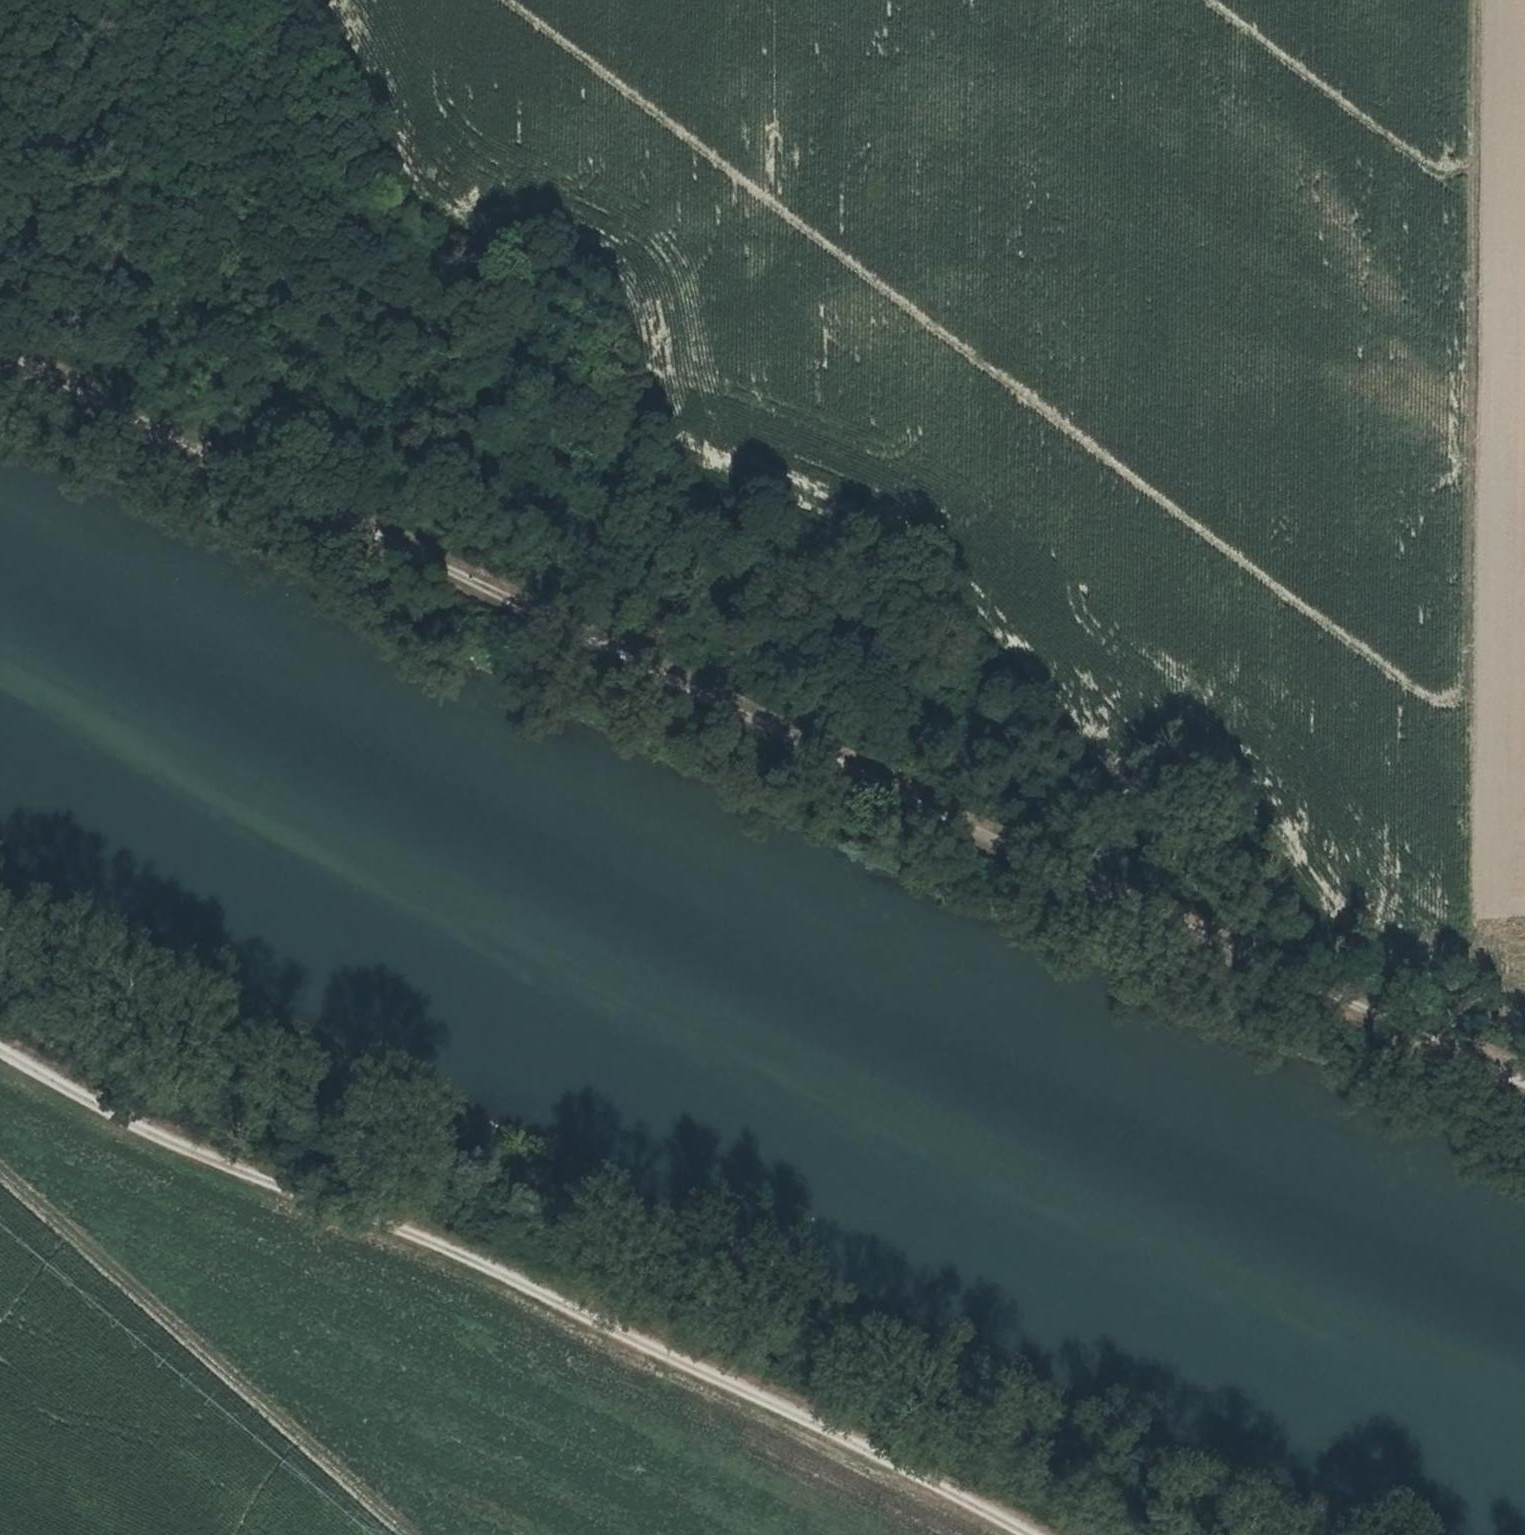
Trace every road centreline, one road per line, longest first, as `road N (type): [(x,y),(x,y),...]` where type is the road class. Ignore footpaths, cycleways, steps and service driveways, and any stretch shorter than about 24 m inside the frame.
road 1 (track): [(1524,1106),(1148,942),(515,647),(0,366)]
road 2 (track): [(0,1046),(145,1127),(437,1246),(779,1405),(1025,1534)]

